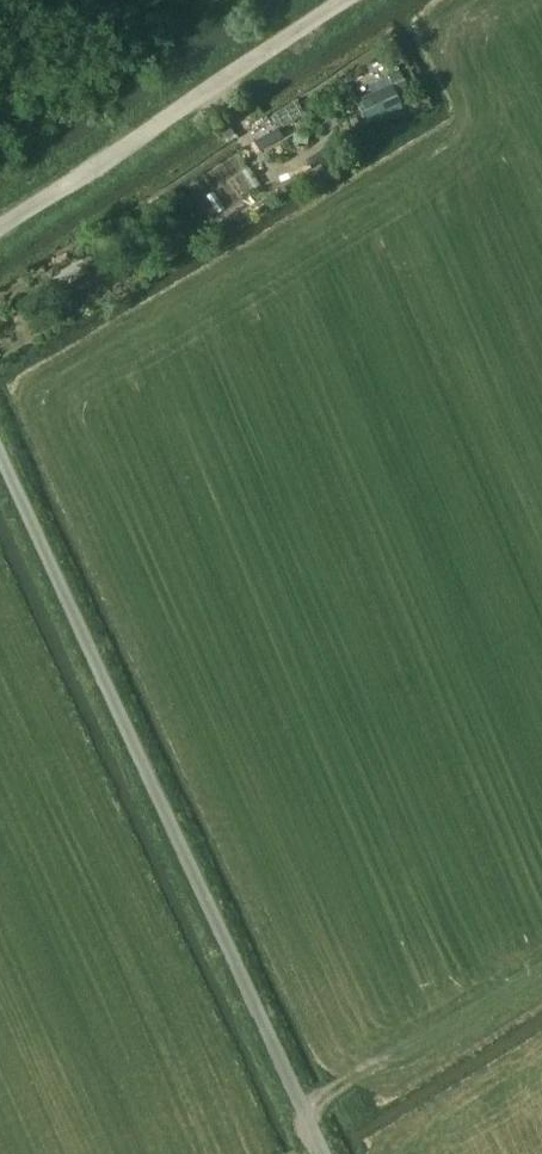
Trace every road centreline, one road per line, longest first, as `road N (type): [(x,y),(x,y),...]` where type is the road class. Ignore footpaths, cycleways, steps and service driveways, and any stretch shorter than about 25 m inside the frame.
road 1 (unclassified): [(320,1153),(0,464)]
road 2 (track): [(0,231),(351,0)]
road 3 (track): [(541,967),(302,1114)]

